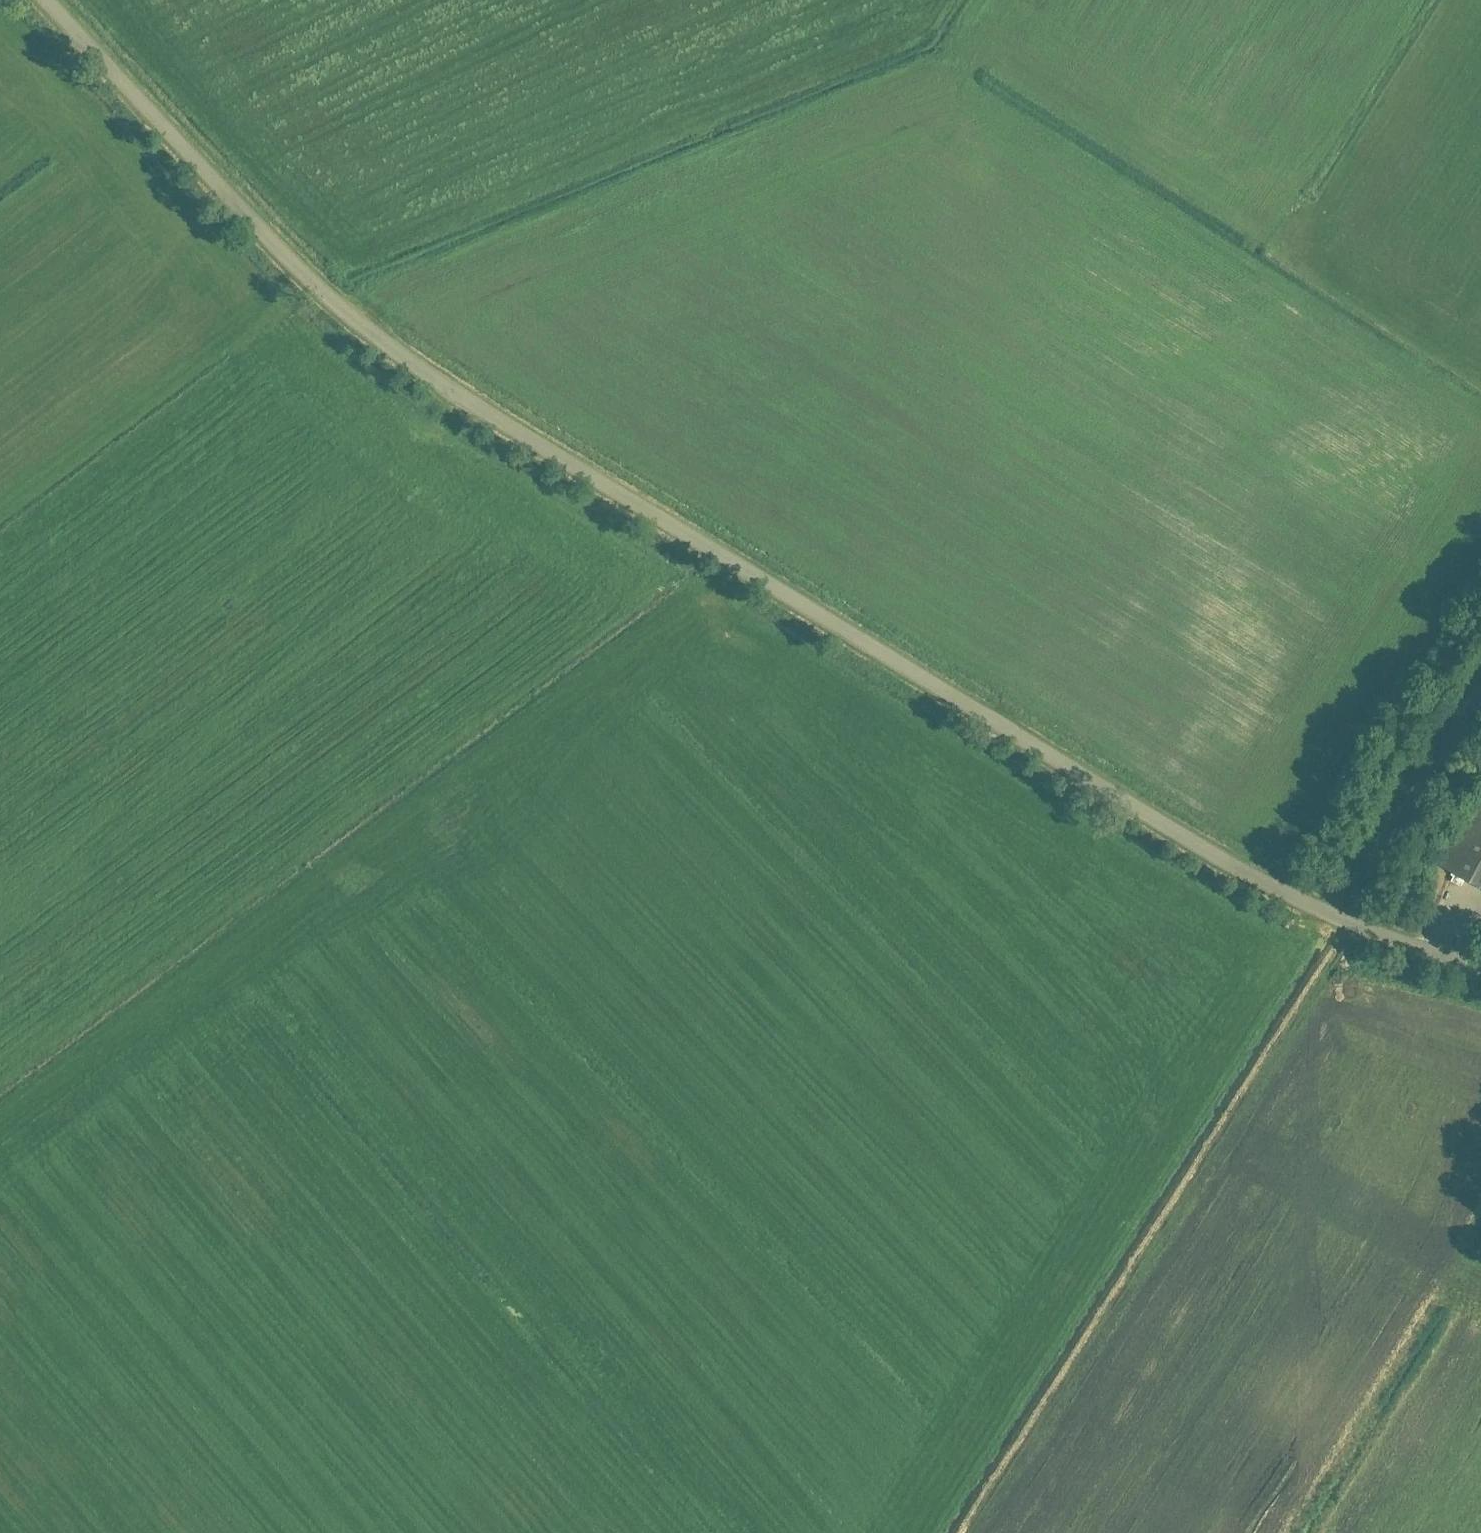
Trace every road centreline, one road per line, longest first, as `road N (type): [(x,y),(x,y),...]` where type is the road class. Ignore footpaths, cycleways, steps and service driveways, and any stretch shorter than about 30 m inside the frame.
road 1 (unclassified): [(1480,972),(1383,945),(1241,872),(437,381),(291,260),(48,0)]

